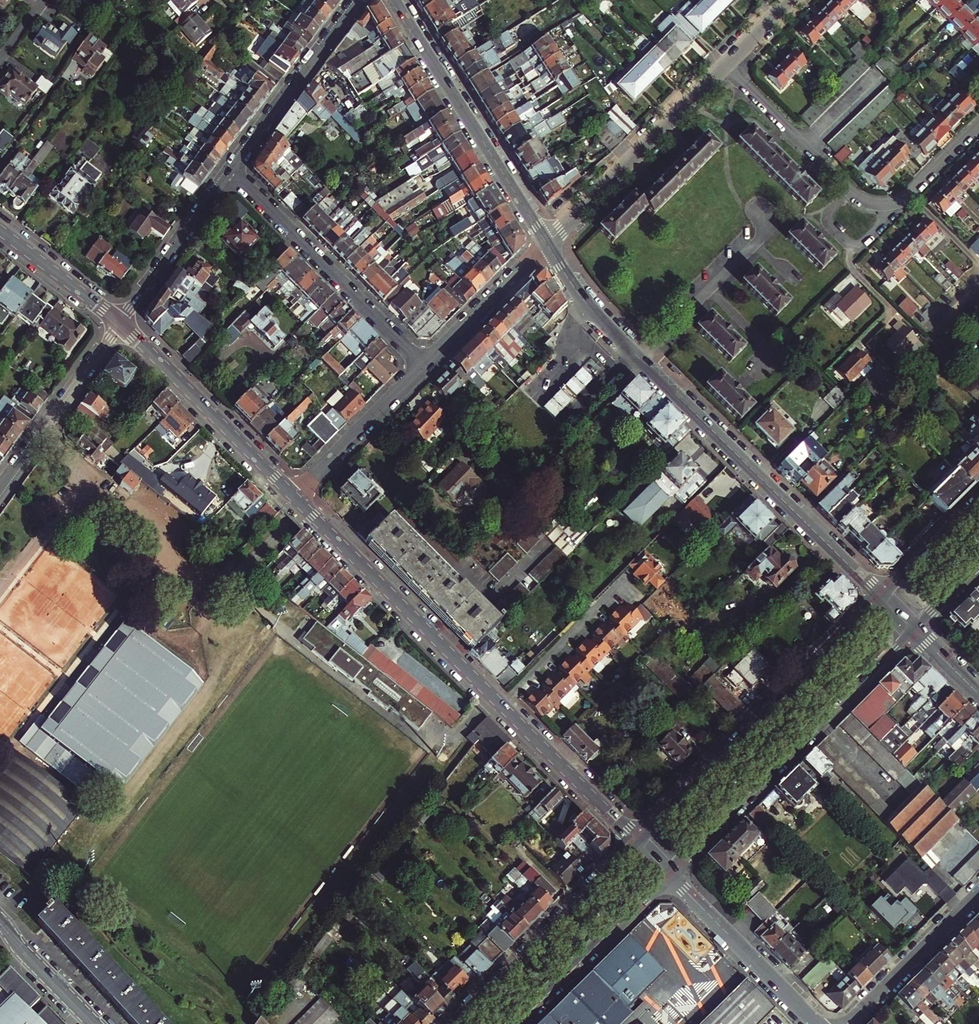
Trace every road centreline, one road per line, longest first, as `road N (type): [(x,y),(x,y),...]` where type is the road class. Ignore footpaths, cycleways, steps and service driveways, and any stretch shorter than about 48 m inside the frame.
road 1 (secondary): [(546,243),(604,324),(880,596)]
road 2 (primary): [(670,876),(912,628)]
road 3 (primary): [(880,596),(634,840)]
road 4 (residential): [(724,65),(845,188),(872,204),(909,193),(978,123)]
road 5 (residential): [(501,705),(292,495)]
road 6 (secondary): [(394,0),(546,243)]
road 7 (residential): [(423,366),(230,167)]
road 8 (primary): [(634,840),(450,1023)]
road 9 (residential): [(724,65),(546,243)]
road 10 (residential): [(292,495),(120,324)]
road 11 (residential): [(359,0),(230,167)]
road 12 (primary): [(521,1023),(670,876)]
road 13 (residential): [(816,1023),(670,876)]
road 14 (residential): [(0,488),(120,324)]
road 15 (residential): [(501,705),(617,585),(637,605)]
road 16 (residential): [(230,167),(120,324)]
road 17 (residential): [(634,840),(501,705)]
road 18 (residential): [(847,1023),(978,893)]
road 19 (residential): [(292,495),(423,366)]
road 20 (residential): [(423,366),(546,243)]
road 21 (residential): [(120,324),(0,230)]
road 22 (residential): [(0,919),(95,1023)]
road 23 (primary): [(978,498),(880,596)]

